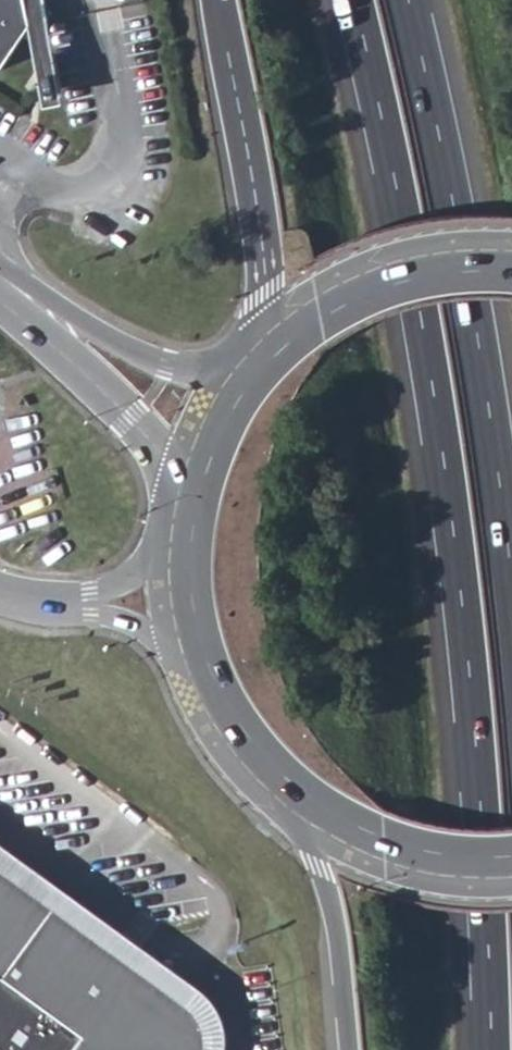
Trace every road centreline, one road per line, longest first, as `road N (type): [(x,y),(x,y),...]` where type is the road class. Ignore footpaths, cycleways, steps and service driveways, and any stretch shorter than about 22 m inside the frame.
road 1 (trunk): [(355,0),(399,202),(455,545),(480,791),(492,1049)]
road 2 (trunk): [(511,585),(484,378),(409,0)]
road 3 (trunk): [(219,0),(260,249),(254,341)]
road 4 (secondary): [(511,247),(444,247),(374,263),(309,295),(254,341)]
road 5 (trunk): [(273,786),(319,870),(331,912),(345,1049)]
road 6 (secondary): [(0,293),(148,441),(174,498)]
road 7 (secondary): [(237,360),(168,367),(0,273)]
road 8 (secondary): [(273,786),(326,824),(386,850),(450,863),(511,862)]
road 9 (residential): [(0,595),(40,613),(126,624),(189,666)]
road 10 (residential): [(169,535),(110,590),(0,595)]
road 11 (secondary): [(237,360),(191,439),(174,498)]
road 12 (secondary): [(189,666),(233,743),(273,786)]
road 13 (secondary): [(169,535),(170,579),(189,666)]

